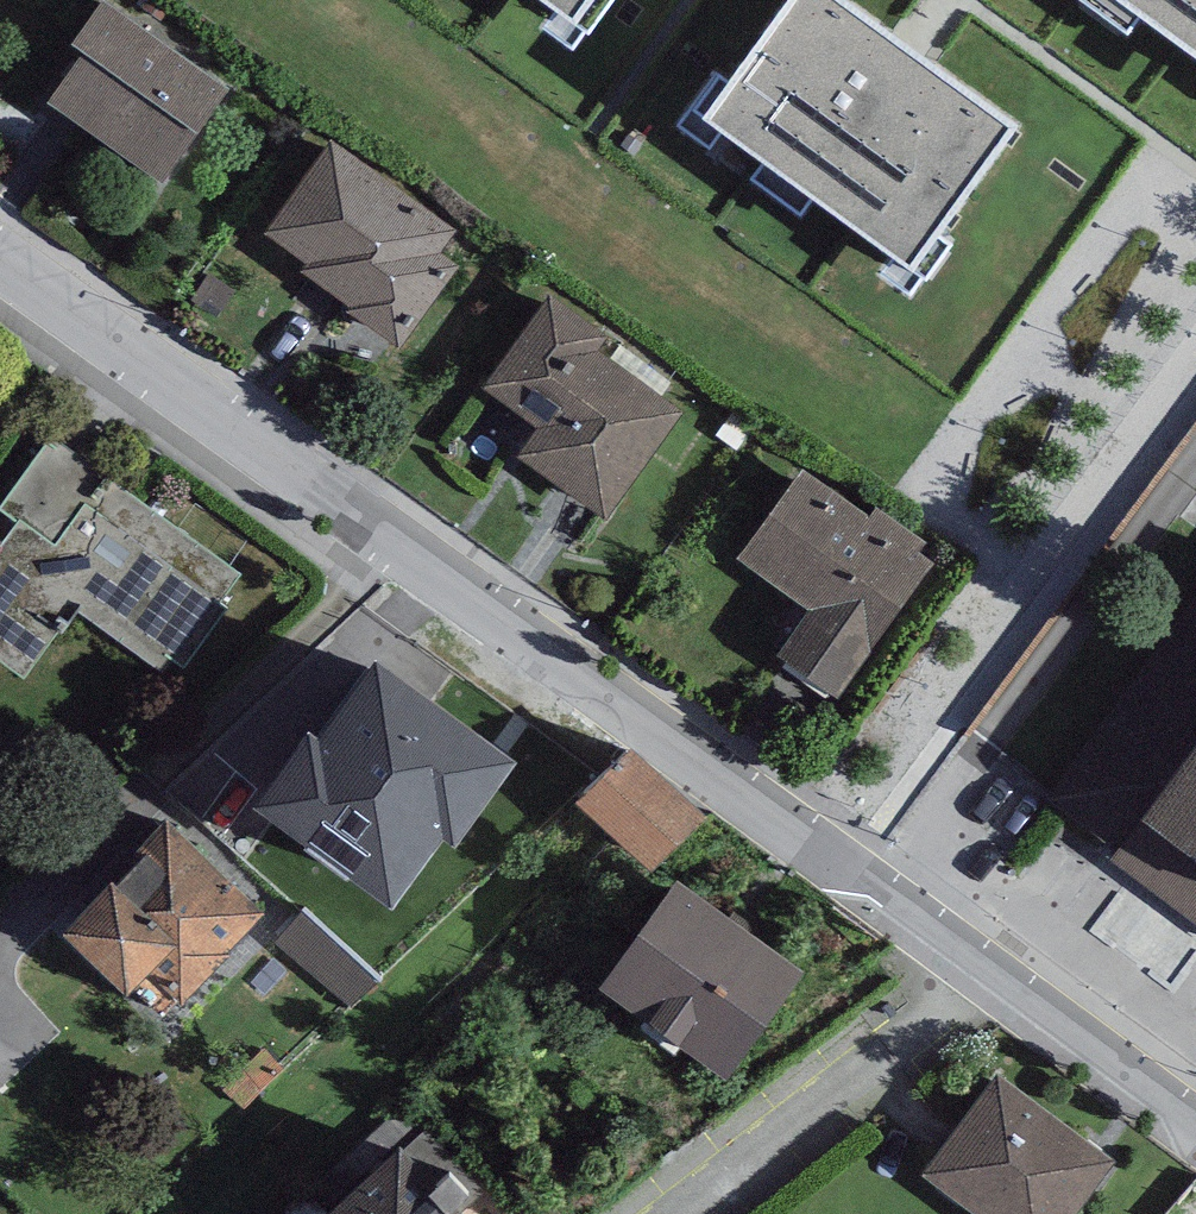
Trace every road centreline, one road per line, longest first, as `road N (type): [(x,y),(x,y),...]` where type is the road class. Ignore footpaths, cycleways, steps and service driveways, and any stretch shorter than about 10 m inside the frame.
road 1 (residential): [(1195,1124),(0,258)]

